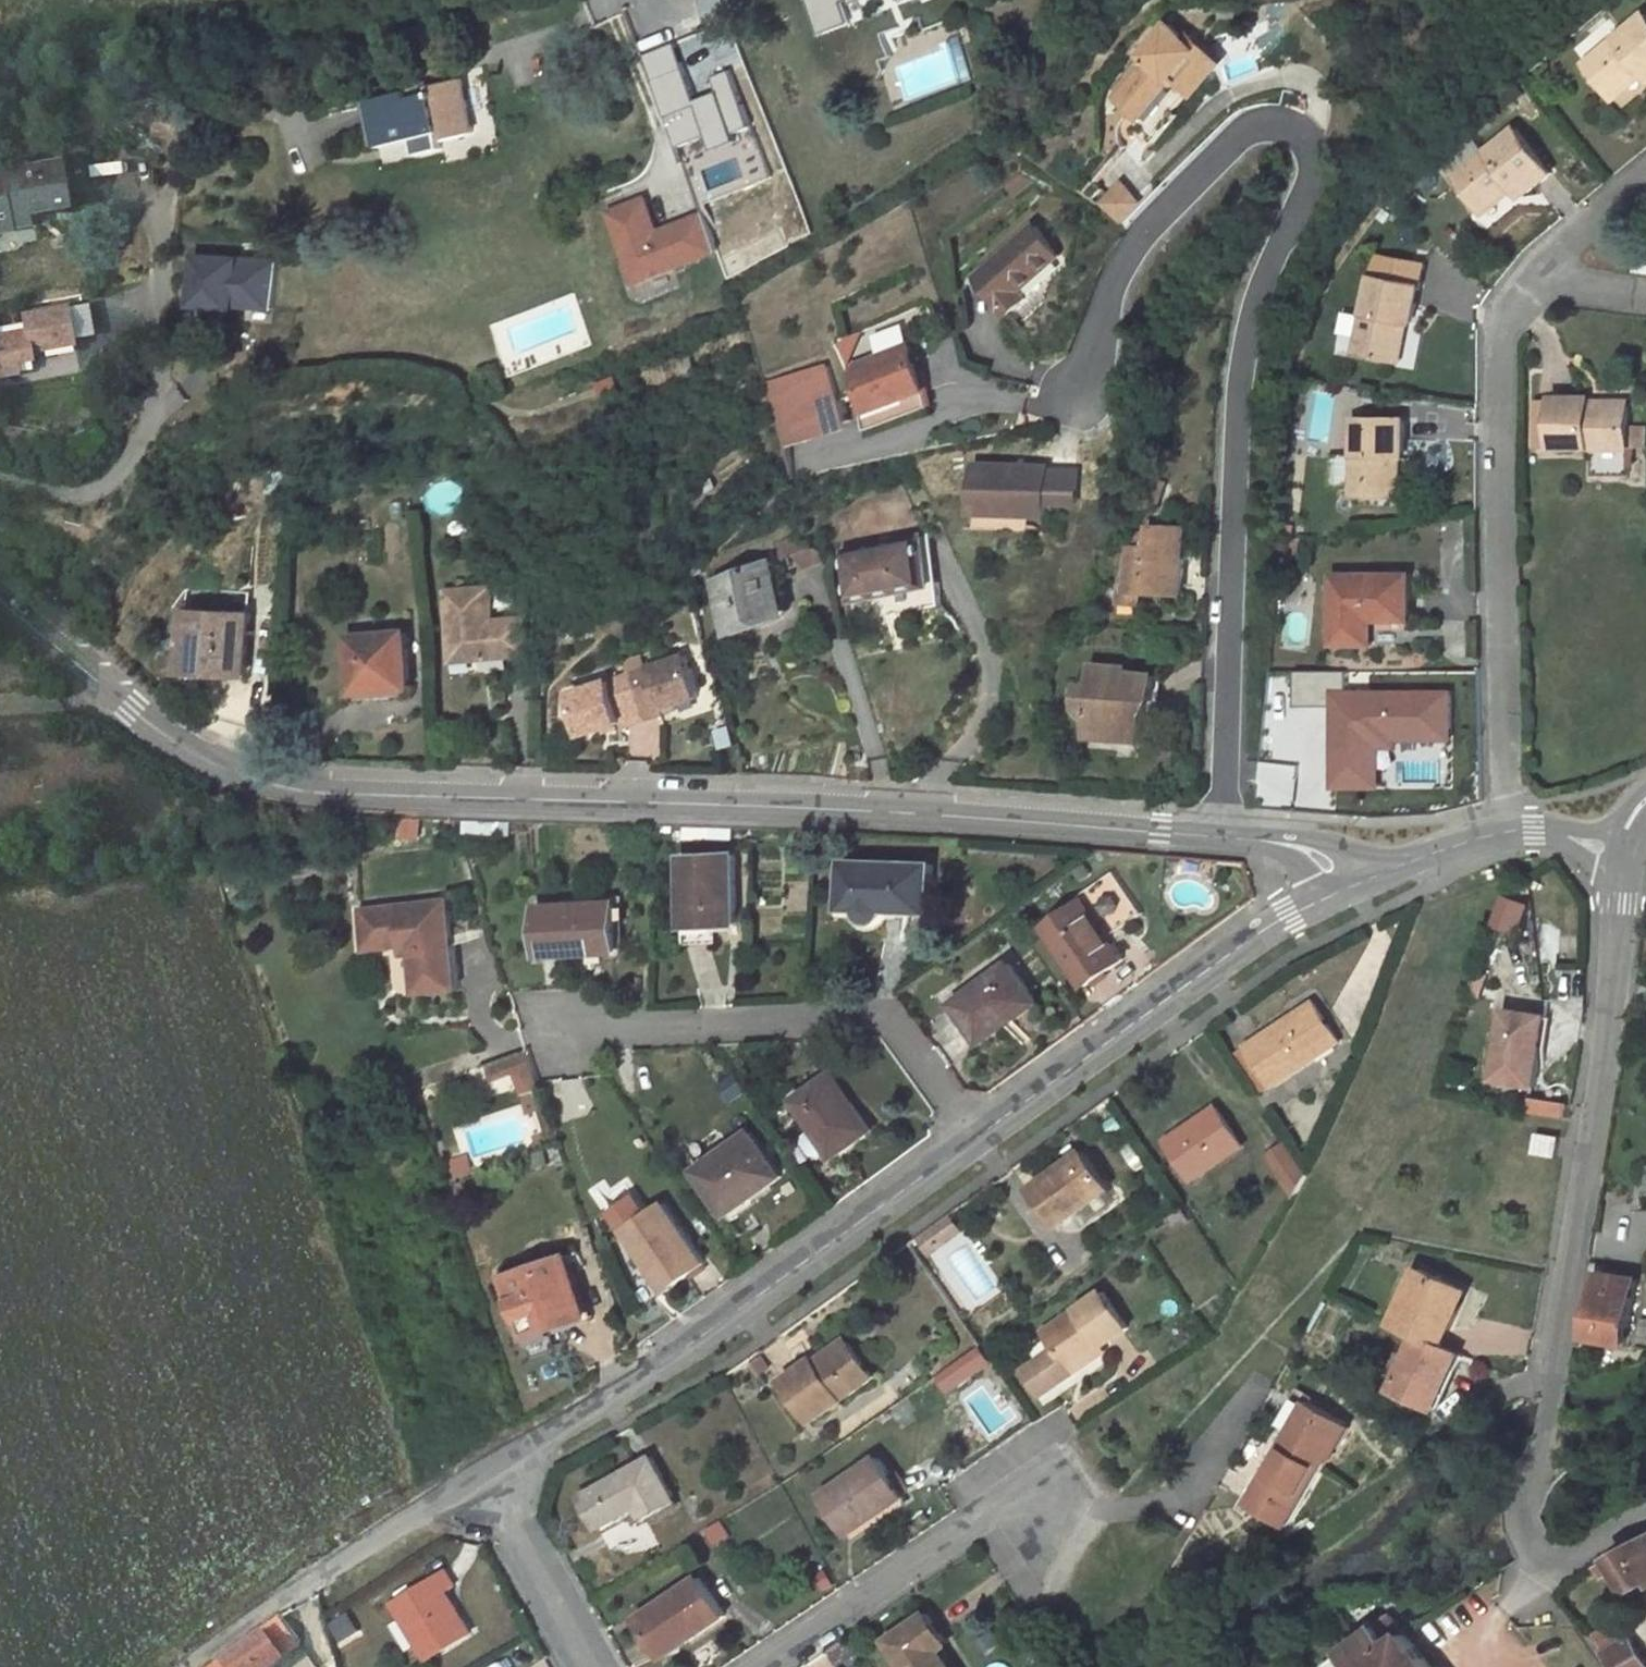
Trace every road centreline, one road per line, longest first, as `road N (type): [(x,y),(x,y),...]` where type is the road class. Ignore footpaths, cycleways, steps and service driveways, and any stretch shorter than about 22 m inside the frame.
road 1 (residential): [(0,590),(127,700),(217,762),(330,790),(831,806),(1217,831),(1289,843),(1323,872),(1336,899)]
road 2 (residential): [(1336,899),(1266,935),(616,1399),(486,1480)]
road 3 (residential): [(1619,867),(1605,1033),(1523,1535),(1554,1571),(1645,1519)]
road 4 (residential): [(376,1548),(227,1159),(0,1267)]
road 5 (residential): [(760,1666),(1067,1463)]
road 6 (residential): [(1619,867),(1535,834),(1509,834),(1411,861),(1336,899)]
road 7 (residential): [(376,1548),(194,1666)]
road 8 (residential): [(486,1480),(595,1666)]
road 9 (residential): [(486,1480),(376,1548)]

